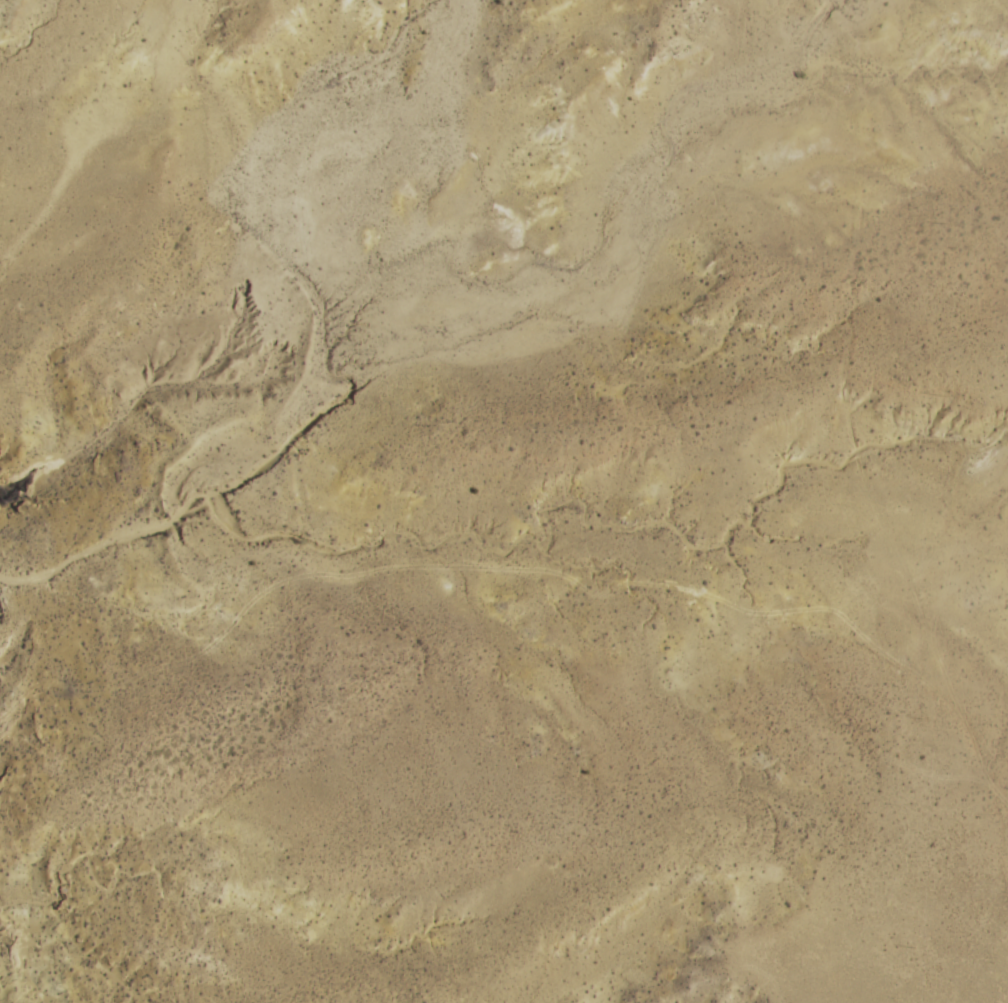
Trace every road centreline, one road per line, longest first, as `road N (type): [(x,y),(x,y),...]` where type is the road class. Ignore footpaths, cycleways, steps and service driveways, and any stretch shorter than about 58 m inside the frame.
road 1 (track): [(210,0),(41,149)]

